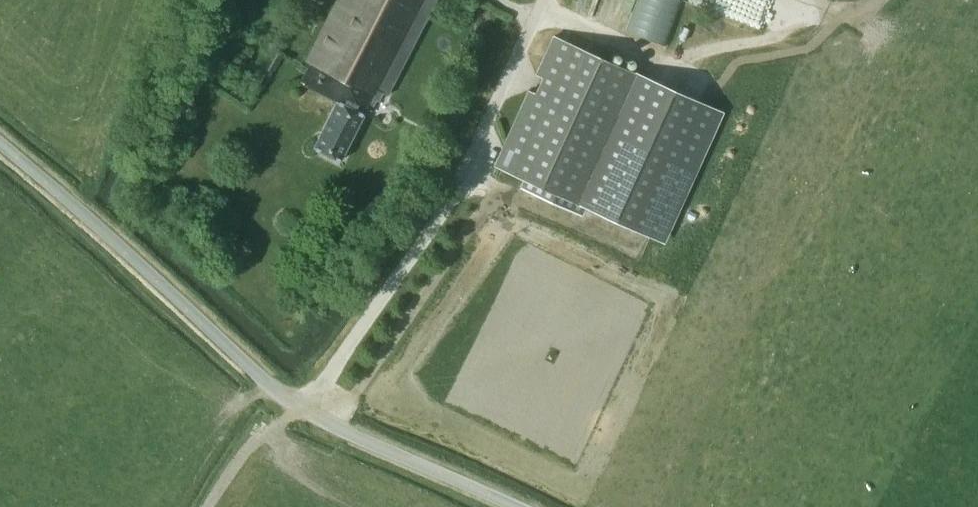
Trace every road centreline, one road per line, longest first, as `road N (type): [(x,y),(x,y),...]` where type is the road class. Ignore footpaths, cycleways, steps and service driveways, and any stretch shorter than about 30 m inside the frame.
road 1 (unclassified): [(475,506),(294,403),(0,140)]

